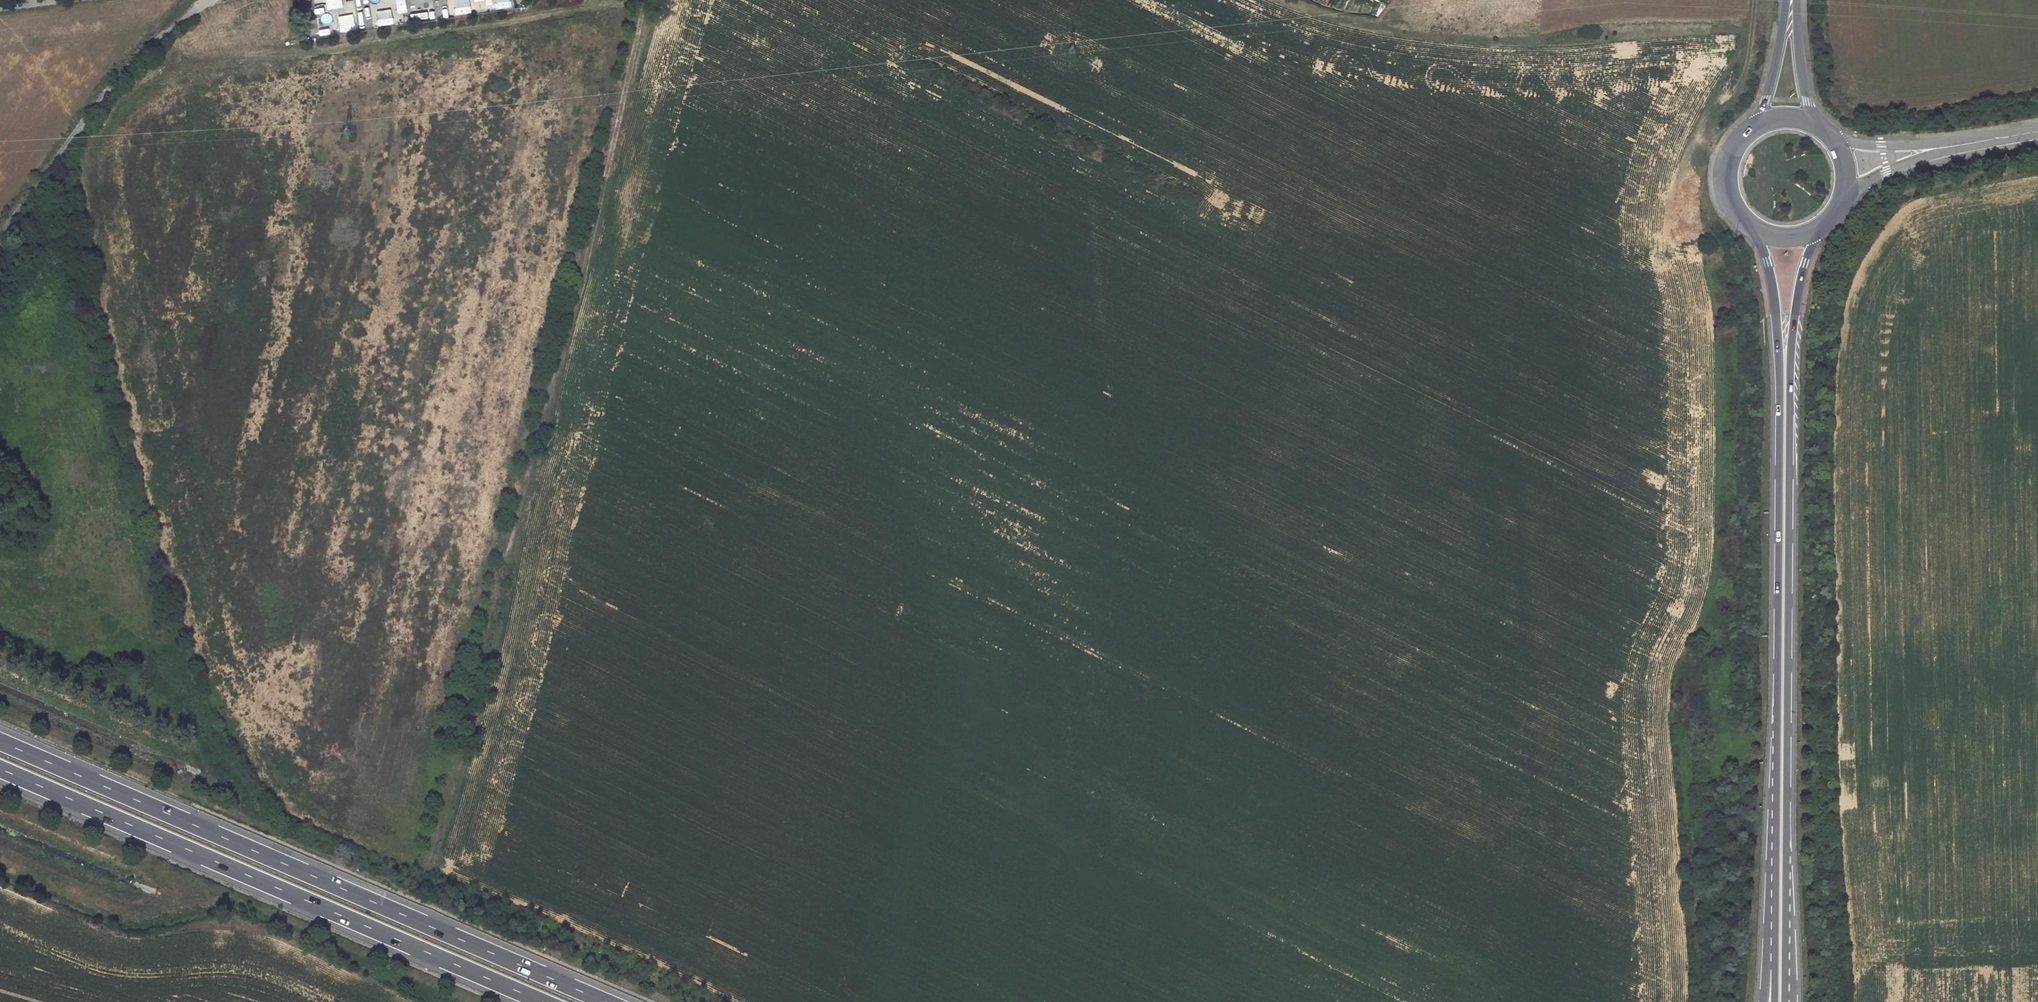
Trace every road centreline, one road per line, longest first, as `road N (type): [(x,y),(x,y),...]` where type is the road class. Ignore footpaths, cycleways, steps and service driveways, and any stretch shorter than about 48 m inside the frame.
road 1 (track): [(429,868),(642,0)]
road 2 (trunk): [(605,1001),(0,742)]
road 3 (trunk): [(0,770),(542,1001)]
road 4 (trunk): [(1780,967),(1785,389)]
road 5 (trunk): [(1754,229),(1767,264),(1785,389)]
road 6 (trunk): [(1785,389),(1816,230)]
road 7 (primary): [(1766,121),(1749,130),(1728,162),(1730,200),(1754,229)]
road 8 (secondary): [(1960,144),(1832,138)]
road 9 (secondary): [(1844,195),(1960,144)]
road 10 (primary): [(1788,0),(1766,121)]
road 11 (primary): [(1805,121),(1794,0)]

